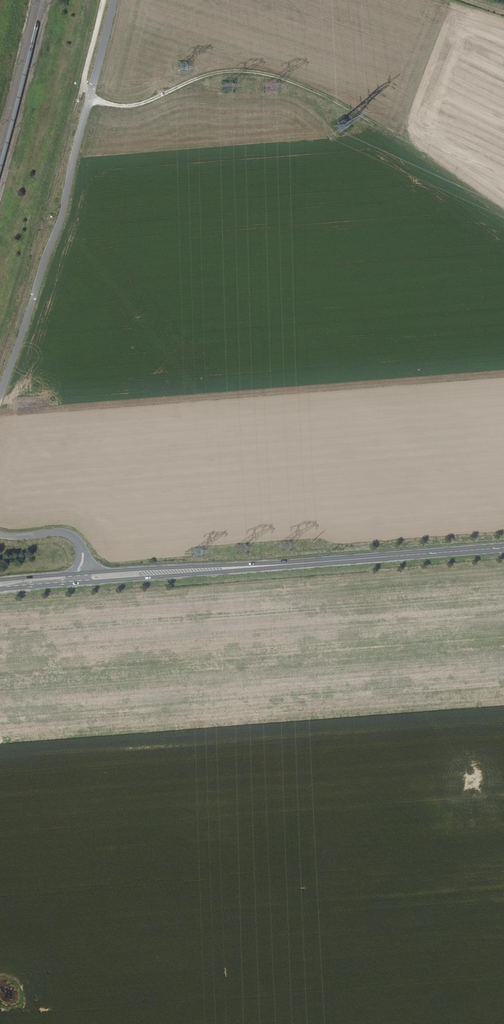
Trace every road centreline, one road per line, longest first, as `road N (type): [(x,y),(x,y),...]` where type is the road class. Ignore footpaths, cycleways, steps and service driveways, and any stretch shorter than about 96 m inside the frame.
road 1 (track): [(503,215),(374,124),(277,77),(207,75),(134,107),(91,98),(85,81)]
road 2 (track): [(0,364),(105,0)]
road 3 (primary): [(261,566),(503,547)]
road 4 (primary): [(261,566),(75,574)]
road 5 (primary): [(91,583),(261,566)]

